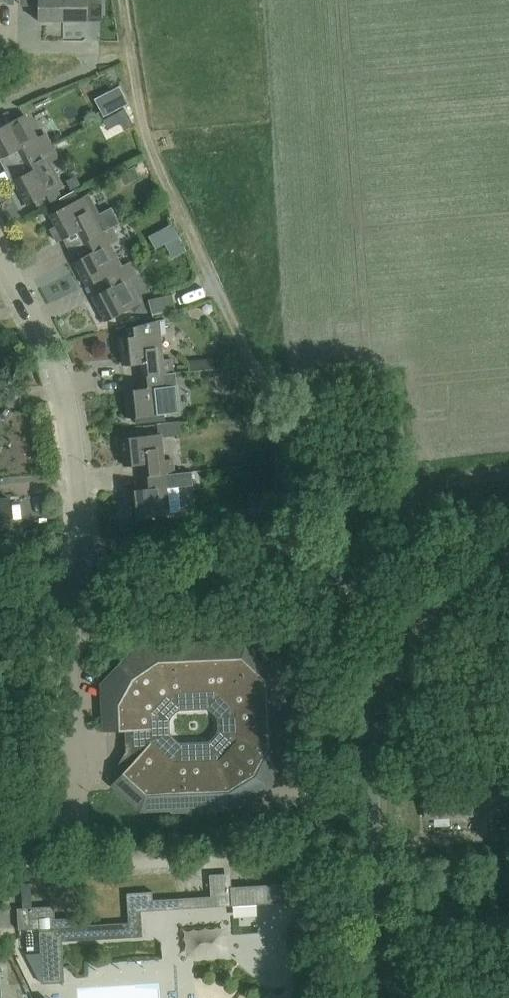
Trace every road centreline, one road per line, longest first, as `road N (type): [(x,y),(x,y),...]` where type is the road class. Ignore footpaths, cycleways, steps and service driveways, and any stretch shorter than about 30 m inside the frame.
road 1 (residential): [(381,997),(370,773),(374,734),(403,659),(392,608),(361,579),(295,563),(89,579)]
road 2 (track): [(290,522),(272,415),(140,114),(121,0)]
road 3 (residential): [(89,579),(57,360),(0,251)]
road 4 (residential): [(0,826),(78,822),(66,580)]
road 5 (track): [(290,522),(413,501)]

